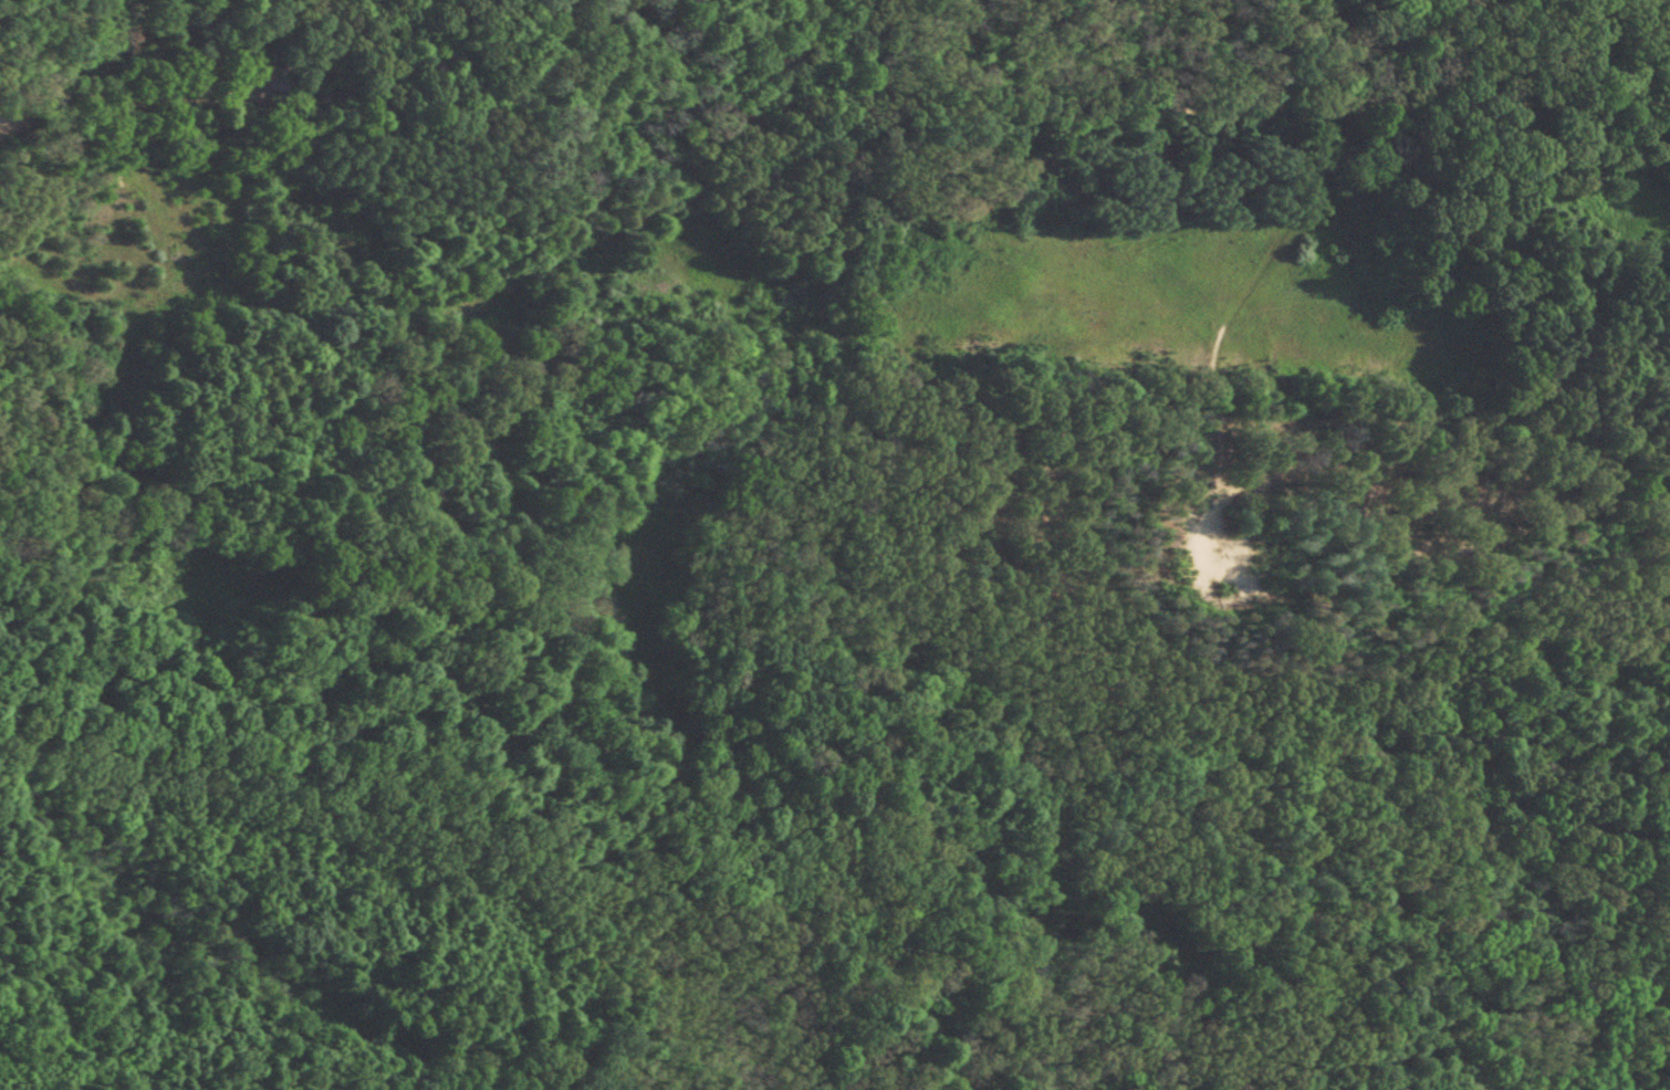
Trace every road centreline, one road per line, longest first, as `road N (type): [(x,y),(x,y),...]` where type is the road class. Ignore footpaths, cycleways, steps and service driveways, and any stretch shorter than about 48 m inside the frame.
road 1 (residential): [(0,94),(1669,91)]

